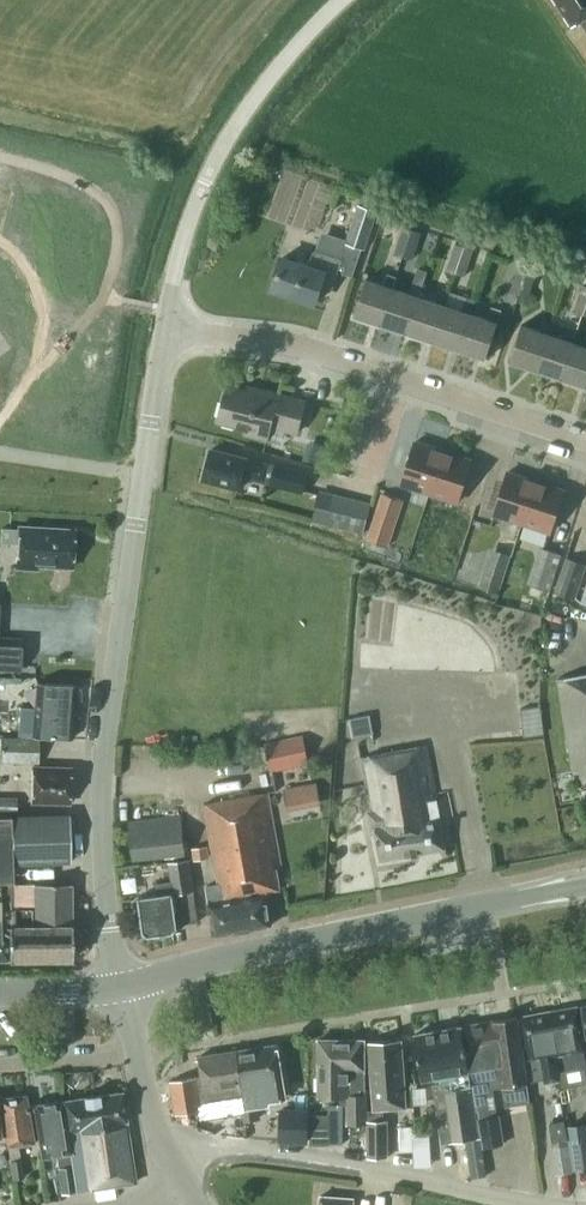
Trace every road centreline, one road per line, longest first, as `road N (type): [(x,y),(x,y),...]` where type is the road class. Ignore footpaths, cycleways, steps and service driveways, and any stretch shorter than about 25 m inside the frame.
road 1 (unclassified): [(125,985),(112,931),(102,755),(163,322)]
road 2 (tertiary): [(125,985),(201,962),(585,883)]
road 3 (residential): [(585,439),(281,338),(163,322)]
road 4 (residential): [(180,1169),(215,1148),(272,1149),(552,1204)]
road 5 (unclassified): [(163,322),(201,184),(229,132),(340,0)]
road 6 (residential): [(139,1056),(0,1059)]
road 7 (tertiary): [(125,985),(0,997)]
road 8 (tertiary): [(180,1169),(155,1118),(139,1056)]

